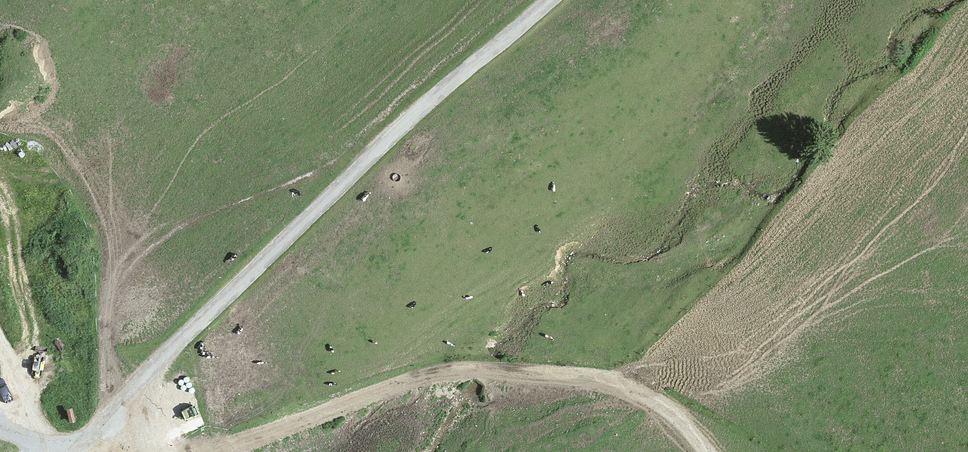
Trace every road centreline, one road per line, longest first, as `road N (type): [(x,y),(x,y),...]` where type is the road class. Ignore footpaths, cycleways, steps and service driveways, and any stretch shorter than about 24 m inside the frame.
road 1 (track): [(540,0),(133,392),(83,451)]
road 2 (track): [(216,451),(451,377),(518,371),(614,385),(687,427),(702,451)]

